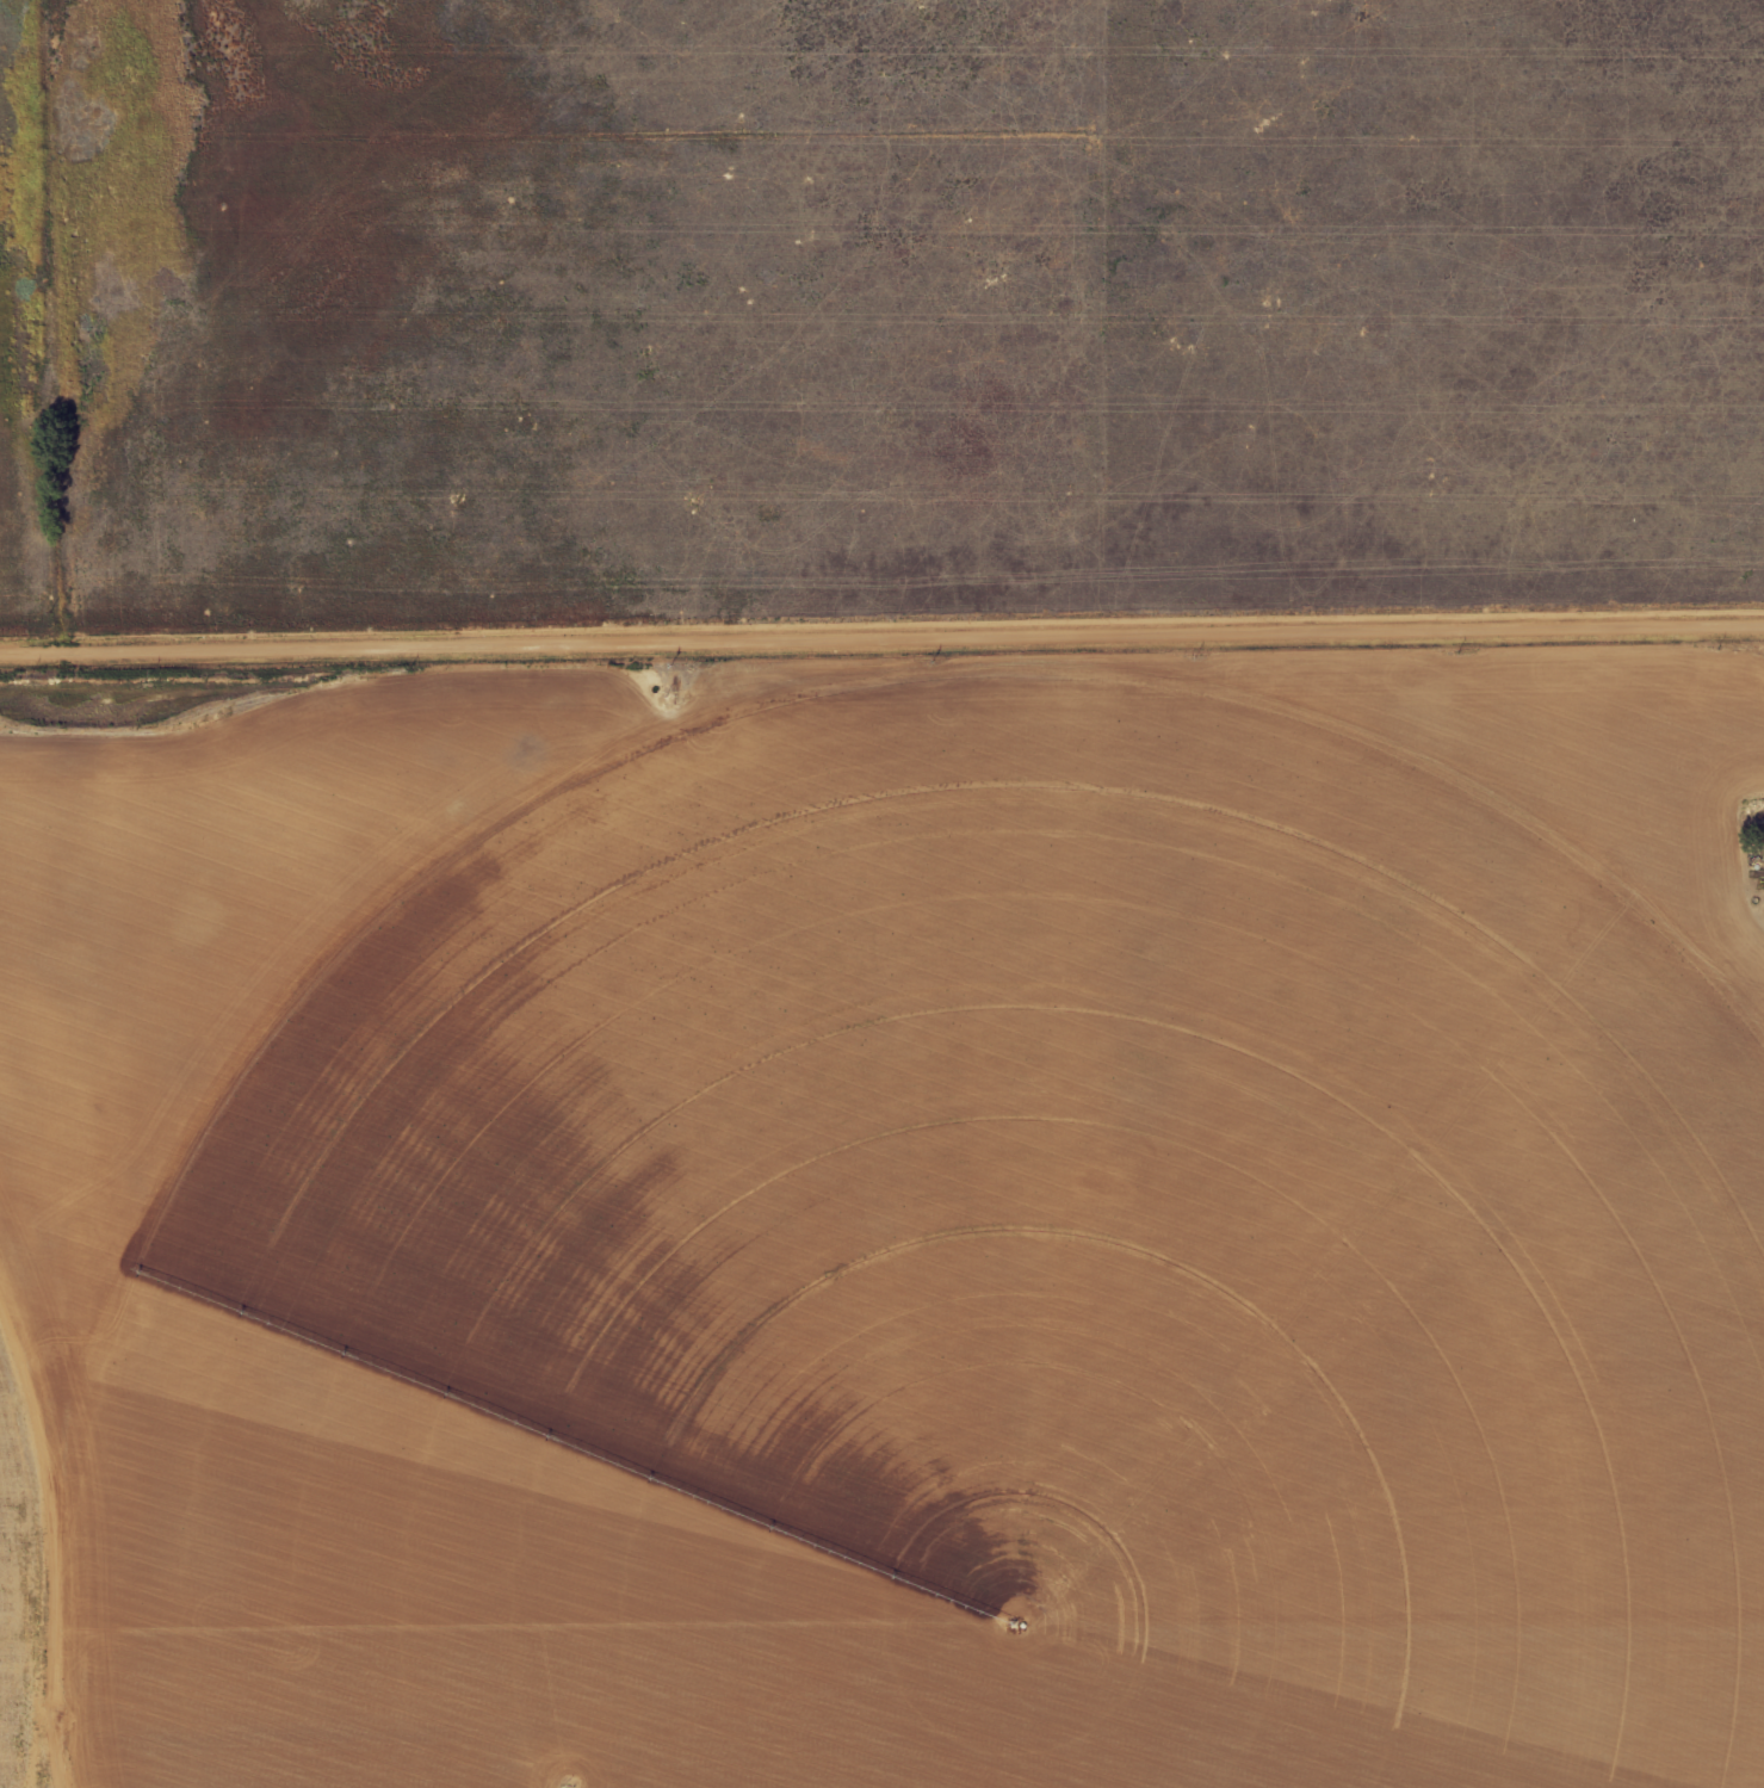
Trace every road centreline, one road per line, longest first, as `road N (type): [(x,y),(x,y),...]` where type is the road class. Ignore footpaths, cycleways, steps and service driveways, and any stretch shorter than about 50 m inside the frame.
road 1 (residential): [(0,656),(1763,630)]

